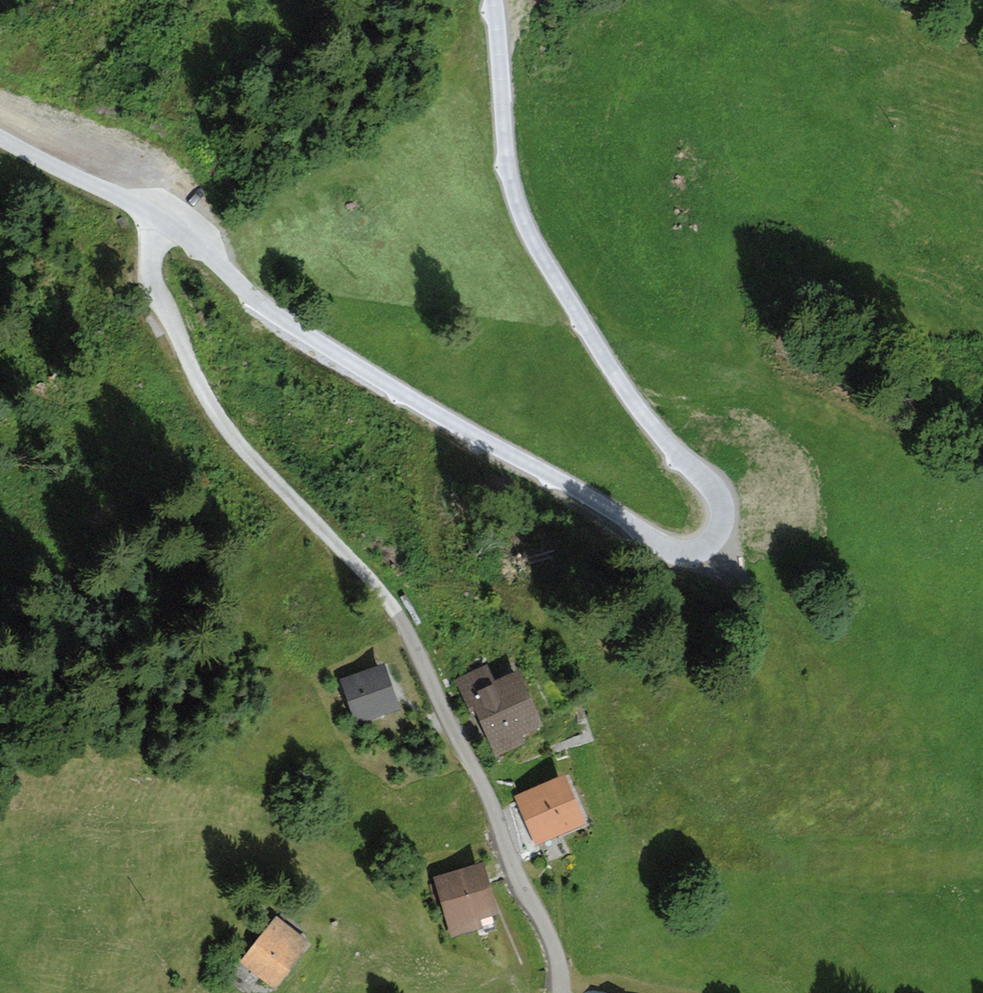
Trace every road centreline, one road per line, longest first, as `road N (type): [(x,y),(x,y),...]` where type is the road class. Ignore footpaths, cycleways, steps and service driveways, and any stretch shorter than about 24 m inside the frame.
road 1 (track): [(0,135),(164,223),(280,319),(656,535),(698,547),(713,538),(720,511),(612,370),(512,194),(494,0)]
road 2 (track): [(164,223),(152,253),(153,280),(215,414),(396,611),(490,795),(512,866),(552,938),(559,992)]

